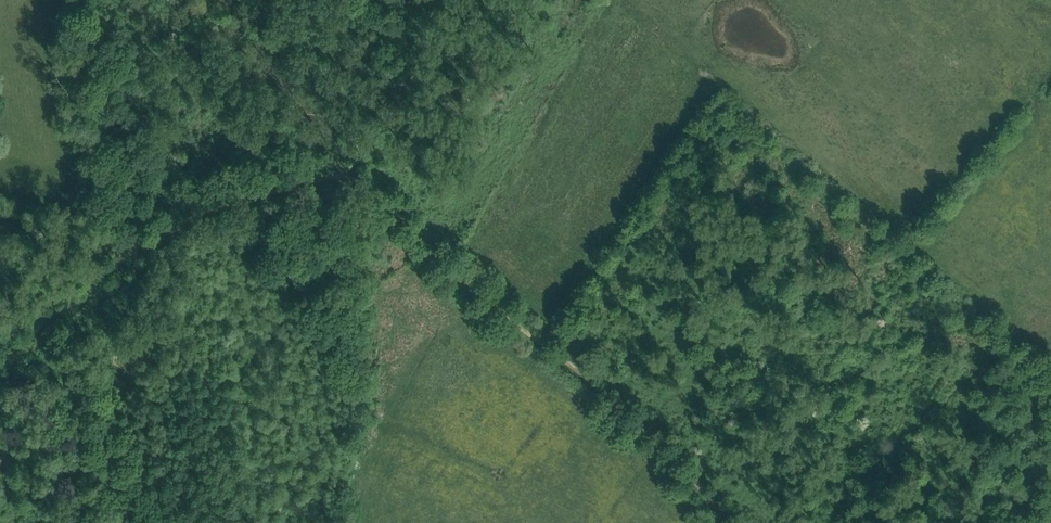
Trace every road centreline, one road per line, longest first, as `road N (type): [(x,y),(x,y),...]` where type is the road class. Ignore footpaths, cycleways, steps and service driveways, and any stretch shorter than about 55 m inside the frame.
road 1 (track): [(731,522),(611,398),(360,184),(132,244),(0,215)]
road 2 (track): [(0,347),(132,244)]

